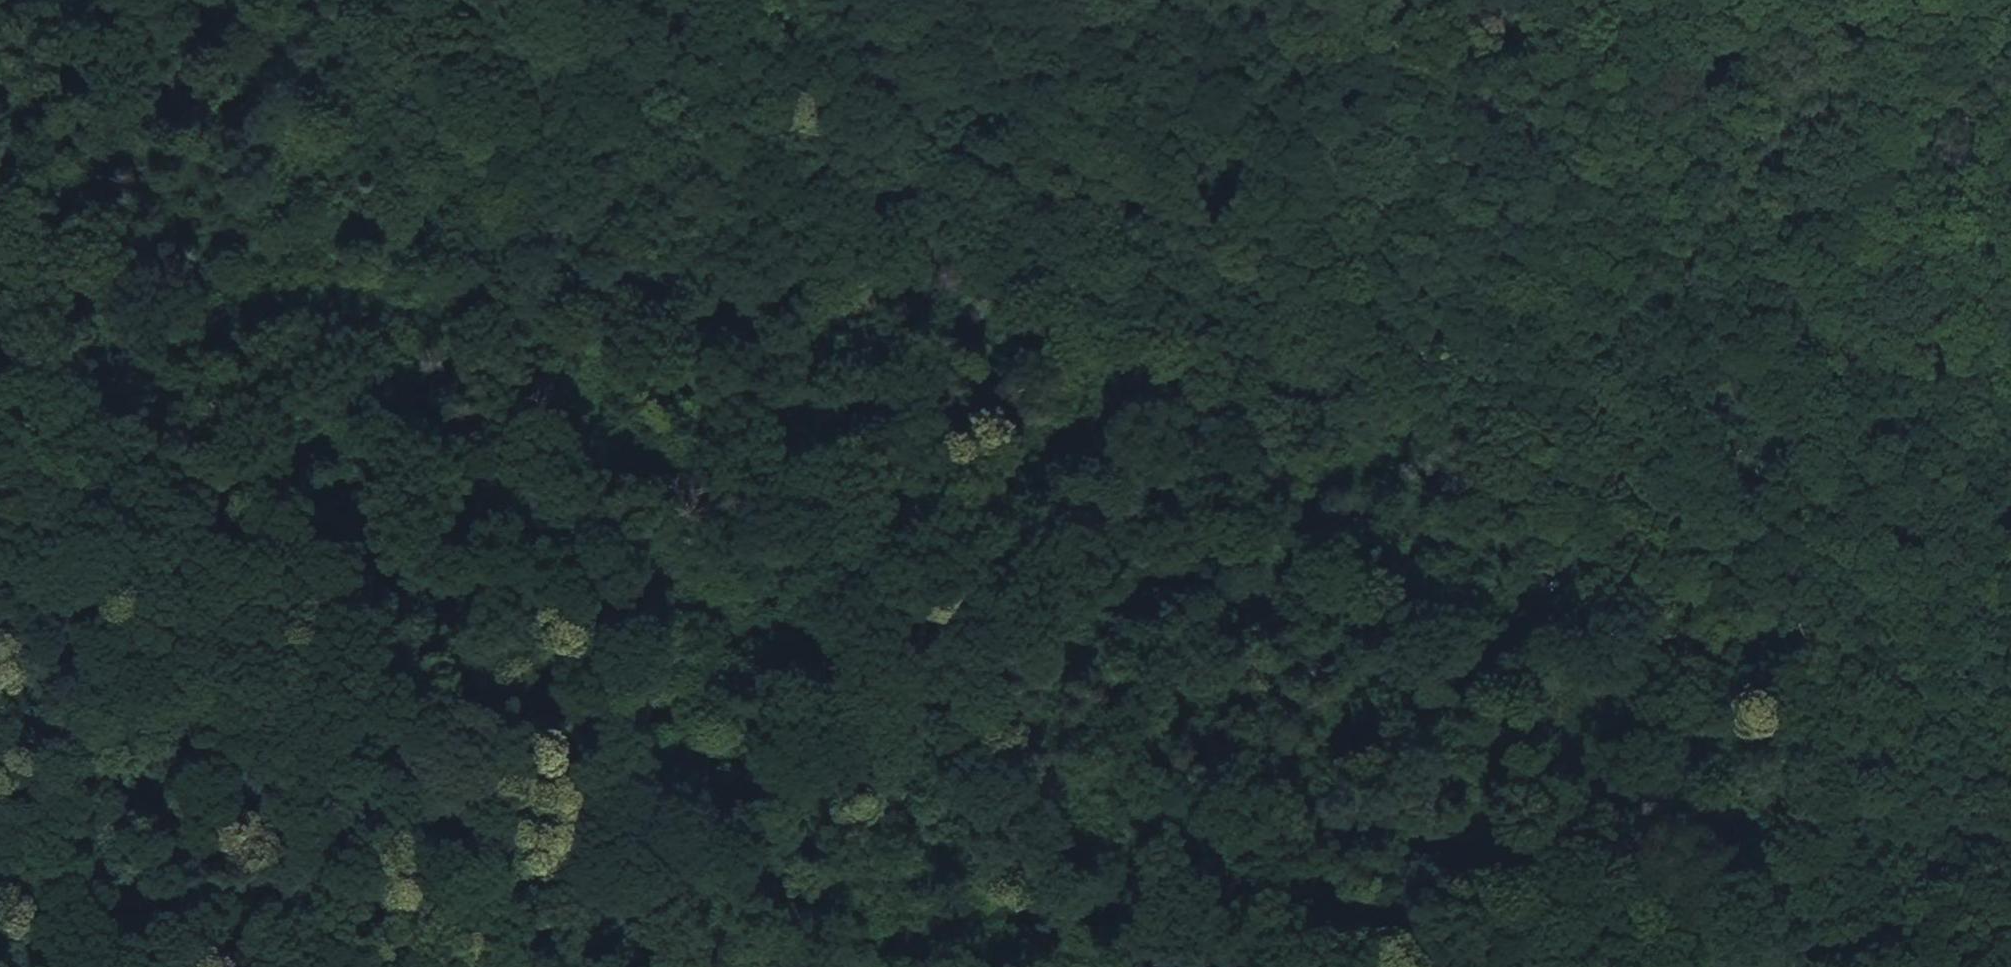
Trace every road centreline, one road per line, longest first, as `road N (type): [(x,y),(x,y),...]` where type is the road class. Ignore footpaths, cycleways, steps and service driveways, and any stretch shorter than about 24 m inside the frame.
road 1 (track): [(225,0),(234,49),(319,195),(458,288),(607,353),(743,313),(858,227),(1079,201),(1288,260),(1451,380),(1512,514),(1493,571),(1483,684),(1429,827),(1347,966)]
road 2 (track): [(1512,514),(1693,755),(1778,947),(1775,966)]

